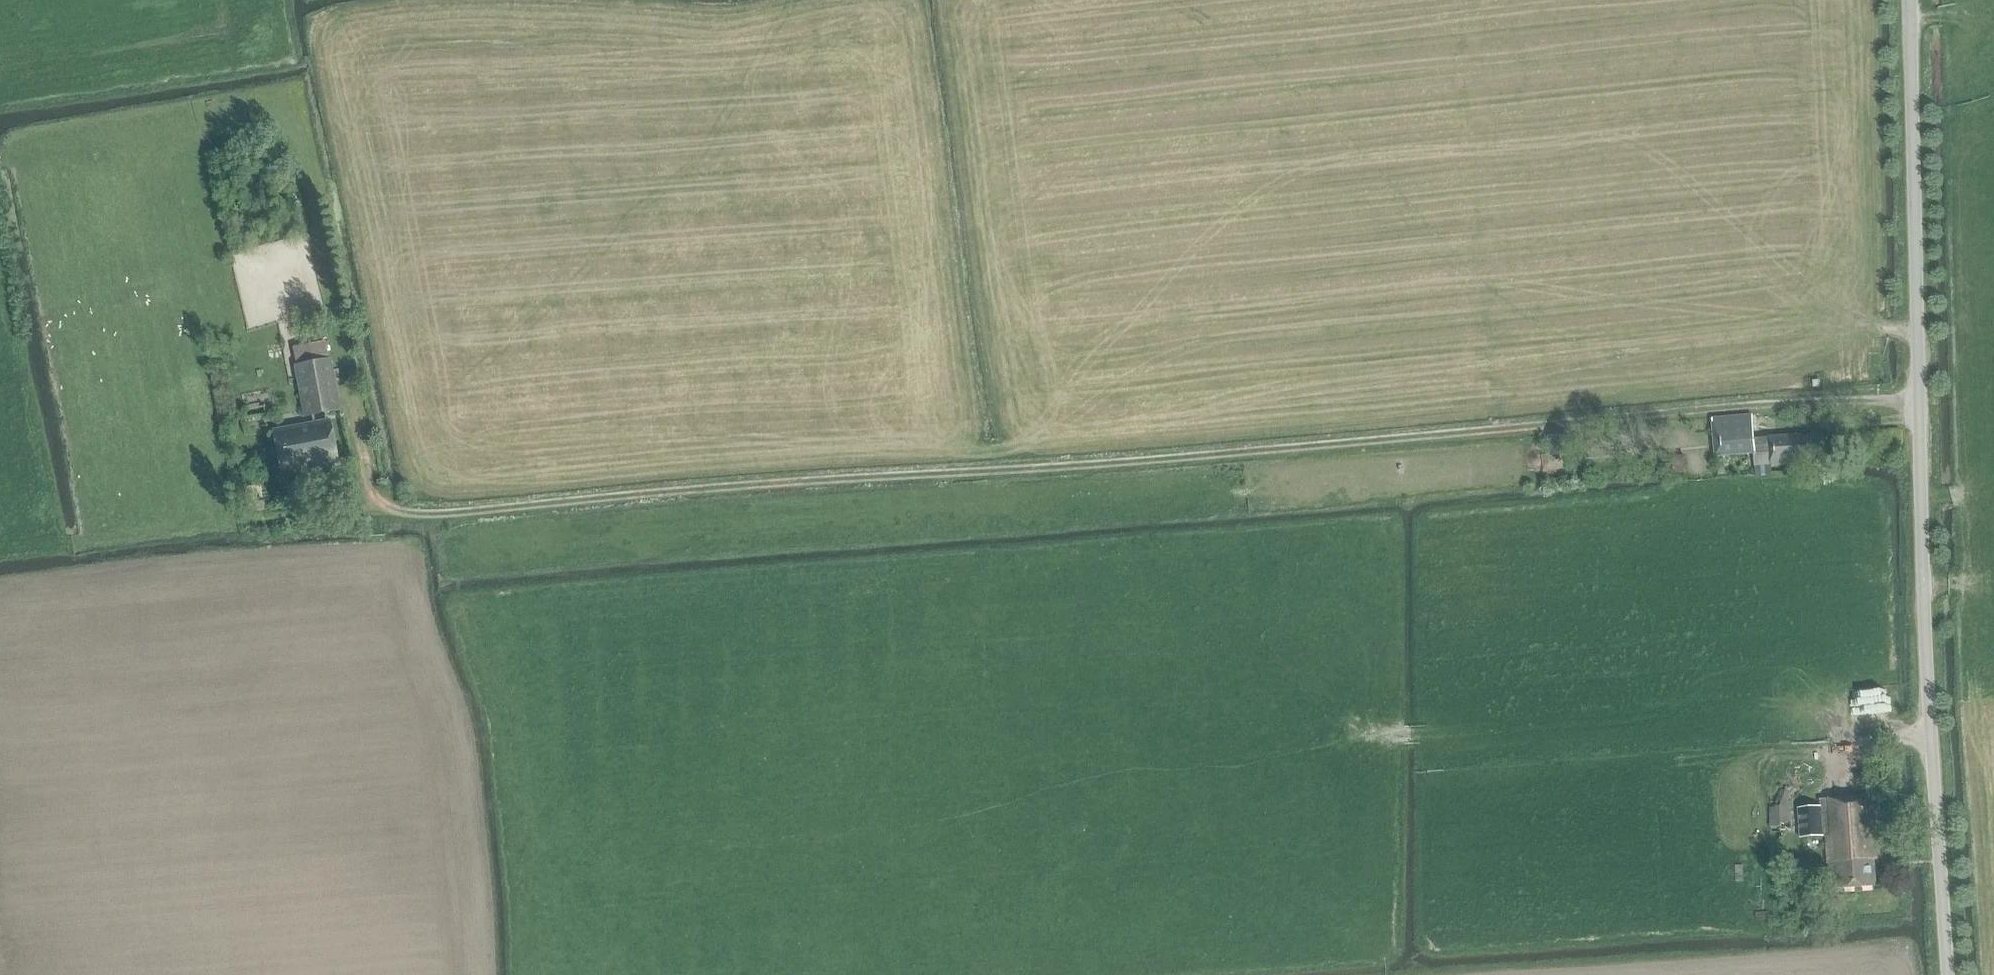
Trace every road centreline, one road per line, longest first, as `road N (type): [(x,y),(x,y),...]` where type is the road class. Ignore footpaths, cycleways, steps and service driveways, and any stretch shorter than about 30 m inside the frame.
road 1 (unclassified): [(1948,974),(1923,600),(1911,0)]

